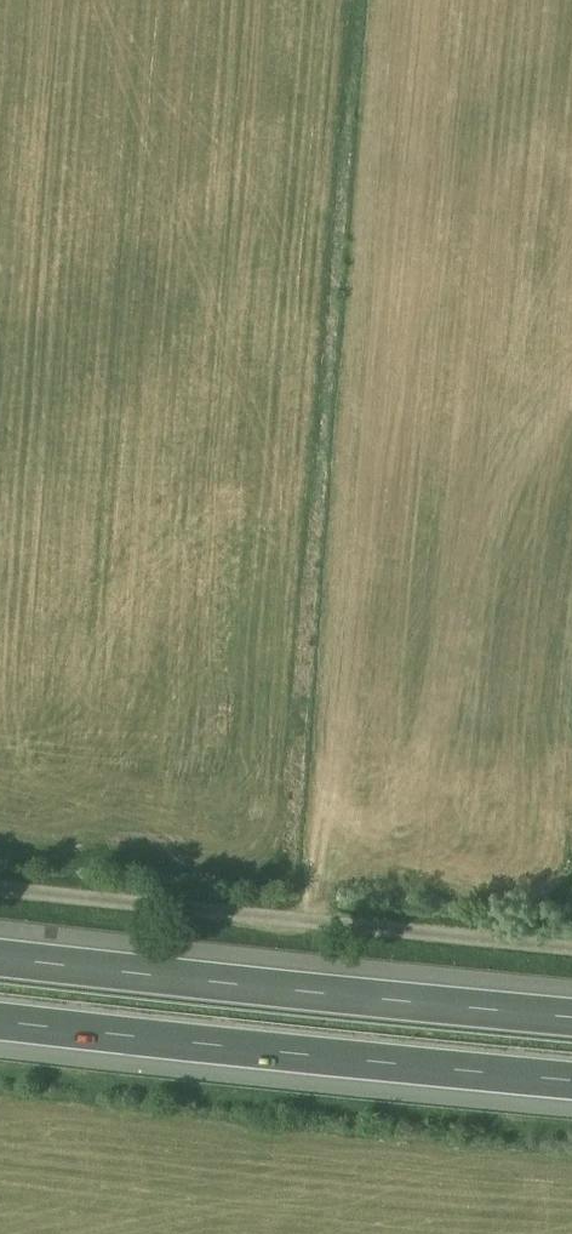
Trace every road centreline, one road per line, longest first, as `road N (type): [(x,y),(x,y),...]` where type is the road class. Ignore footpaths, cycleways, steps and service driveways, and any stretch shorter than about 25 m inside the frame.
road 1 (motorway): [(0,1014),(571,1075)]
road 2 (unclassified): [(0,883),(571,940)]
road 3 (motorway): [(571,1006),(0,949)]

